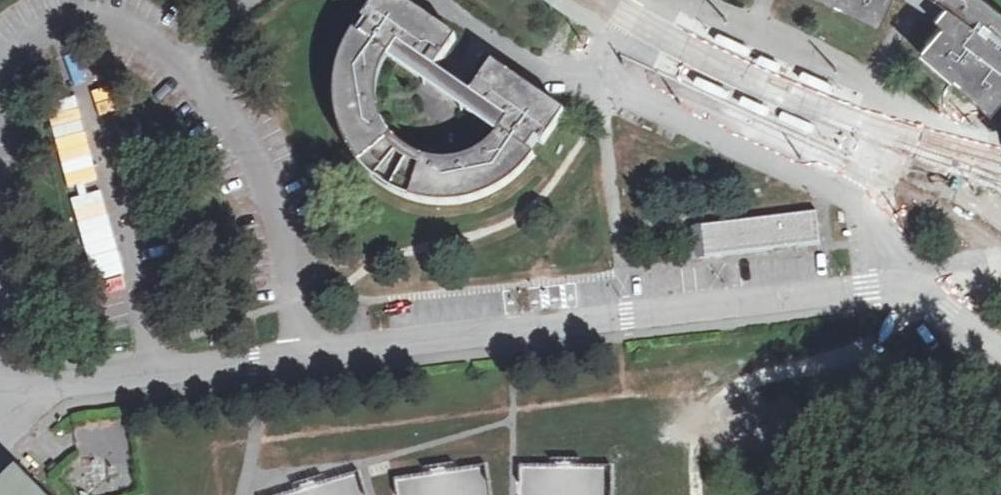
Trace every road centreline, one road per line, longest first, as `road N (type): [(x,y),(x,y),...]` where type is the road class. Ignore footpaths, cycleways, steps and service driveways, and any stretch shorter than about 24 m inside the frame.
road 1 (unclassified): [(1000,350),(925,294),(899,288),(305,357)]
road 2 (track): [(915,290),(905,316),(823,370),(775,373),(717,404),(697,430),(695,494)]
road 3 (unclassified): [(2,387),(305,357)]

